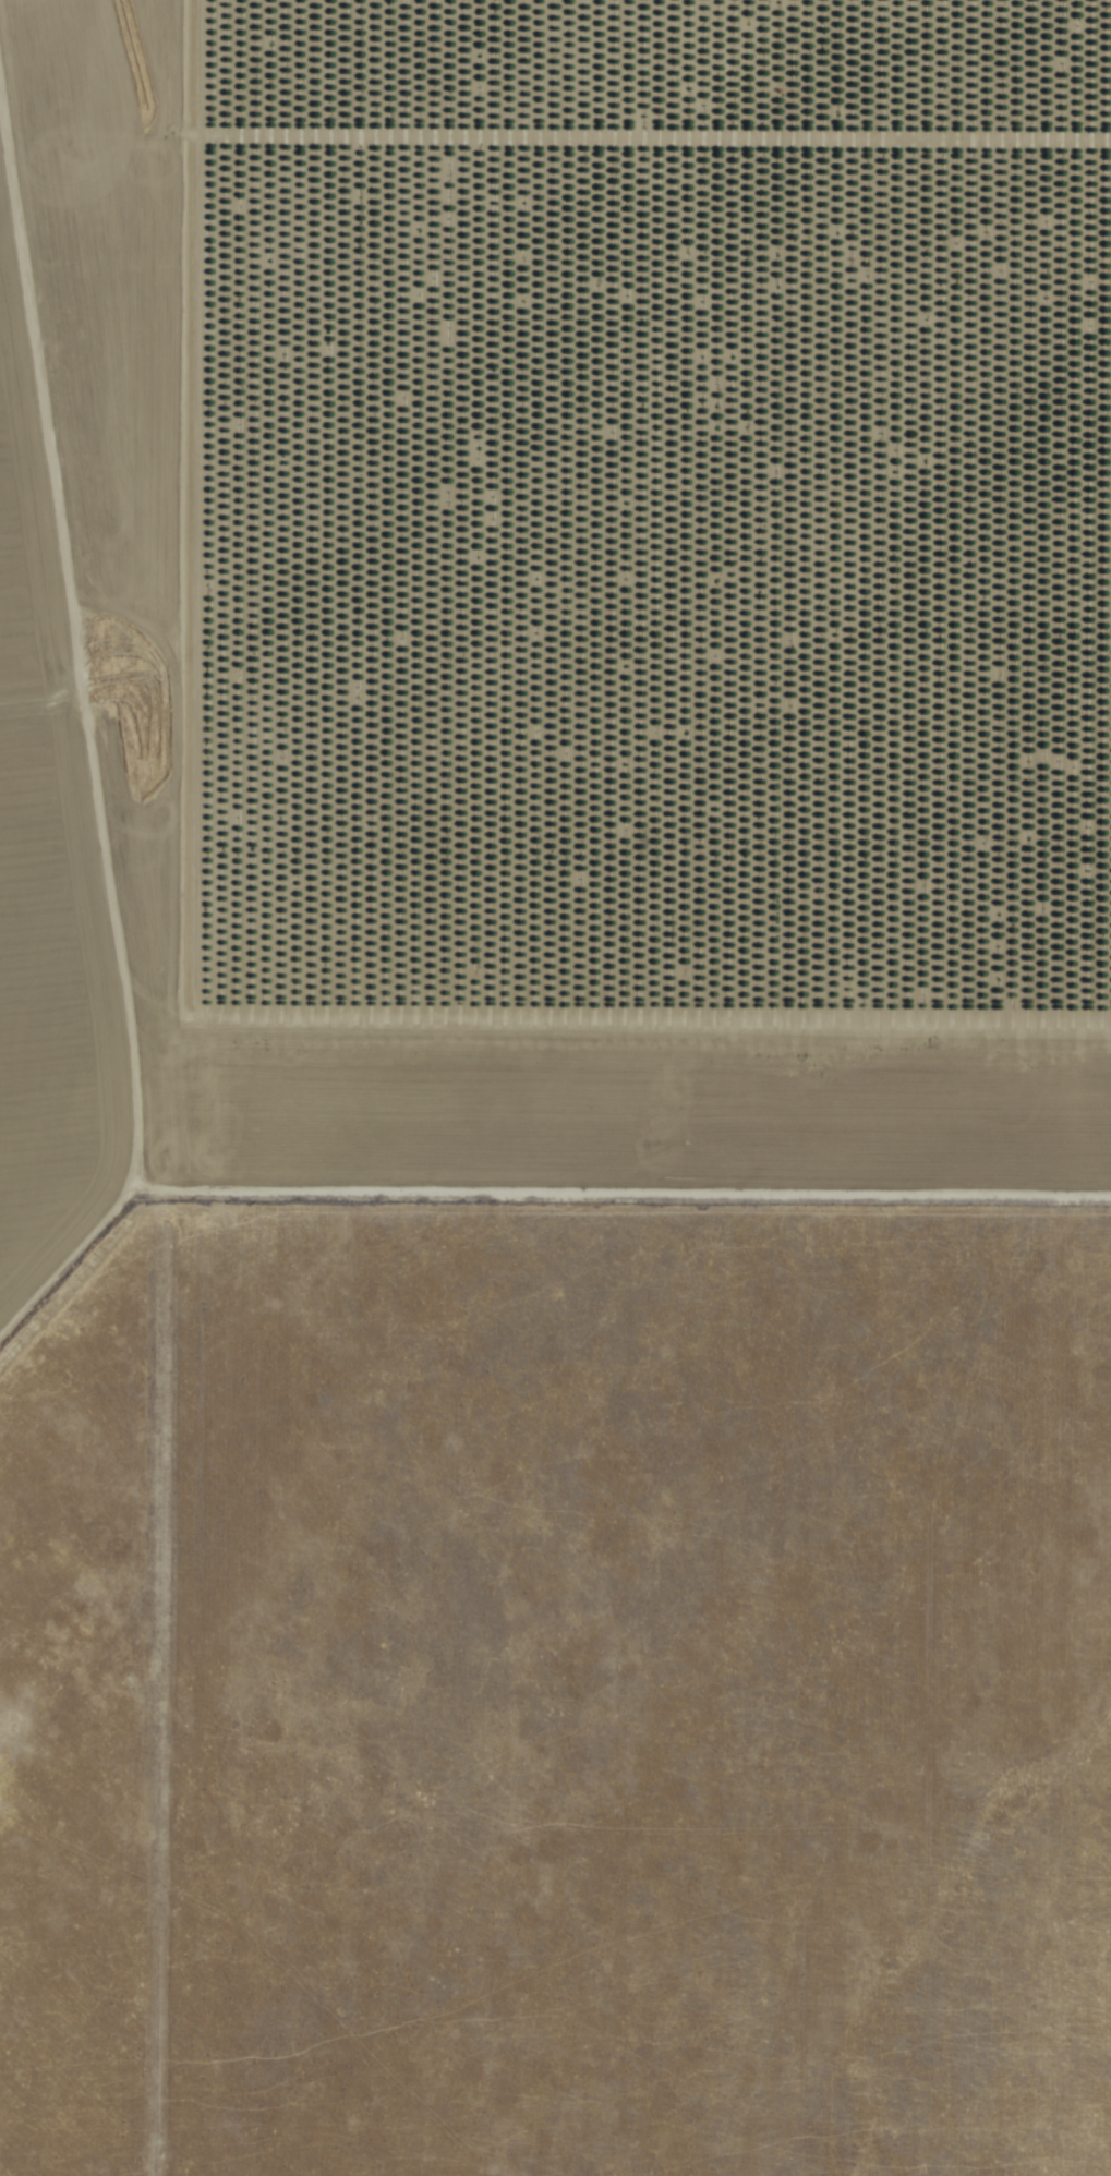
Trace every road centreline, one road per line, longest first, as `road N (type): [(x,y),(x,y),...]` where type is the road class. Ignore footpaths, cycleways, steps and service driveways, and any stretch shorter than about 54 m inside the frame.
road 1 (track): [(1110,1027),(183,1014),(181,1122),(157,1185),(154,2175)]

